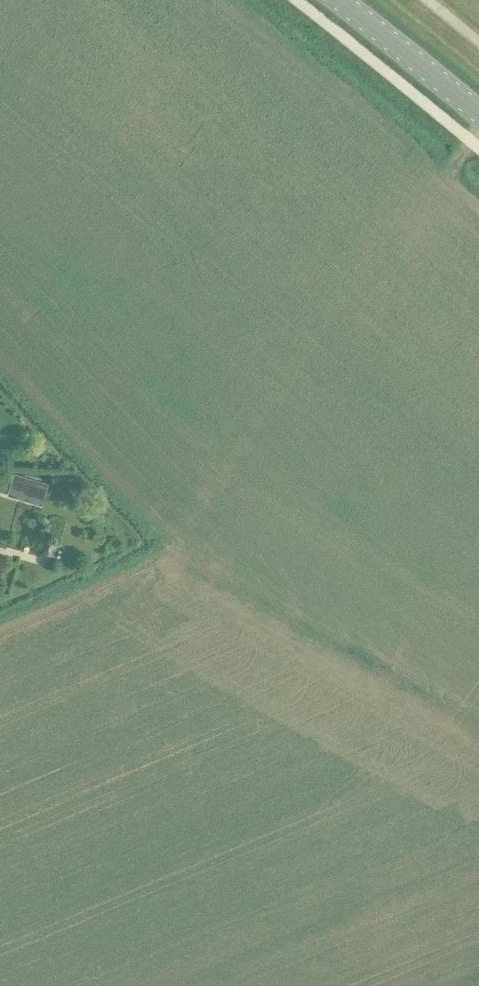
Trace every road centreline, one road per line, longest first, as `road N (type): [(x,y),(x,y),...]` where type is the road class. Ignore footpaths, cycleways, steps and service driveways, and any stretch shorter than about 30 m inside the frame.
road 1 (secondary): [(478,114),(339,0)]

